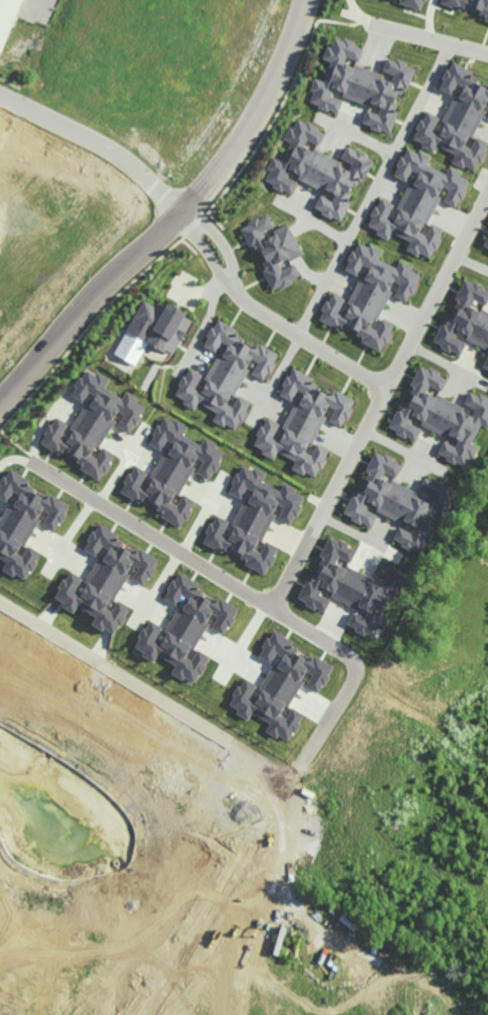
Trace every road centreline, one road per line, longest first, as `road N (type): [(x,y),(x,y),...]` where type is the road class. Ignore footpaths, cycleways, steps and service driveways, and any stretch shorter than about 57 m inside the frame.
road 1 (residential): [(0,405),(93,297),(207,185),(267,102),(308,0)]
road 2 (residential): [(487,190),(271,607)]
road 3 (residential): [(336,645),(34,464)]
road 4 (residential): [(450,41),(297,333)]
road 5 (residential): [(0,610),(222,745)]
road 6 (residential): [(336,645),(354,657),(354,678),(297,768),(270,772),(222,745)]
road 7 (residential): [(183,209),(129,160),(0,96)]
road 8 (residential): [(228,276),(256,309),(387,388)]

